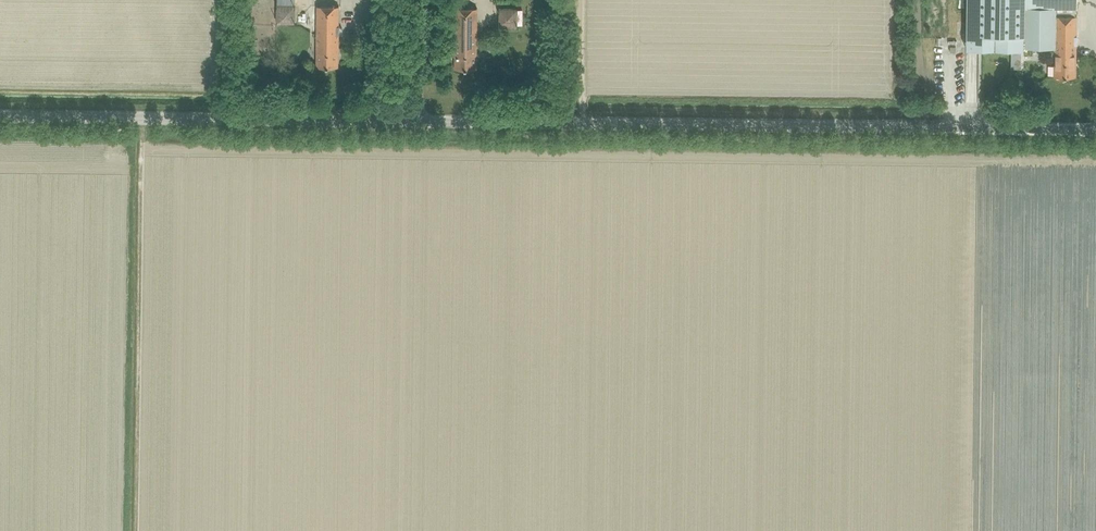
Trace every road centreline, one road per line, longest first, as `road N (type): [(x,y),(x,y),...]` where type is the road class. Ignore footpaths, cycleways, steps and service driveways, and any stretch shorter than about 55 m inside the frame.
road 1 (unclassified): [(1095,130),(0,116)]

